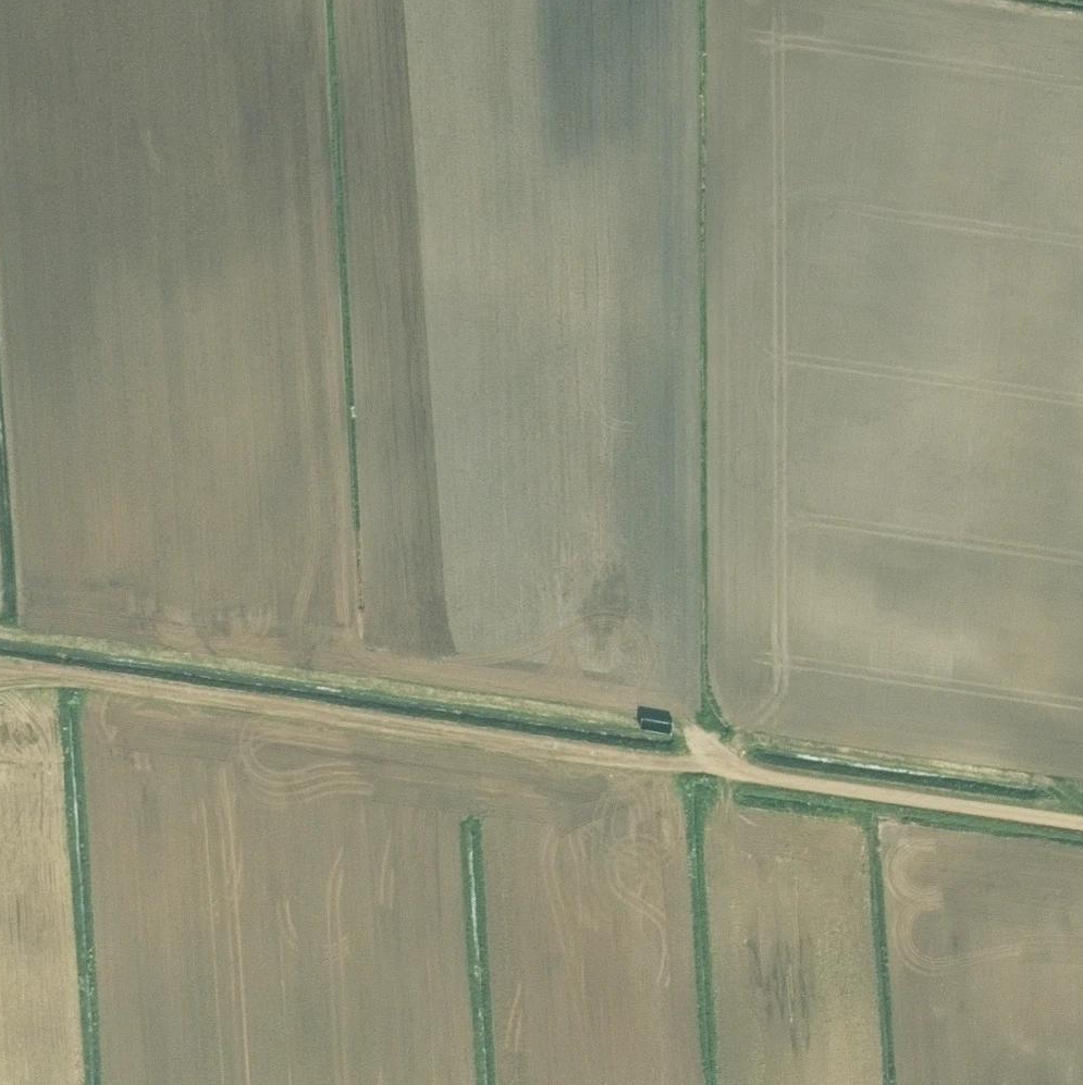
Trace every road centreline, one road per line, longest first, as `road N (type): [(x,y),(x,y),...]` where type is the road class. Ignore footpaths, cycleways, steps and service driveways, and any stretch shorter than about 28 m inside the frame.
road 1 (track): [(738,770),(0,666)]
road 2 (unclassified): [(1082,820),(738,770),(694,736)]

